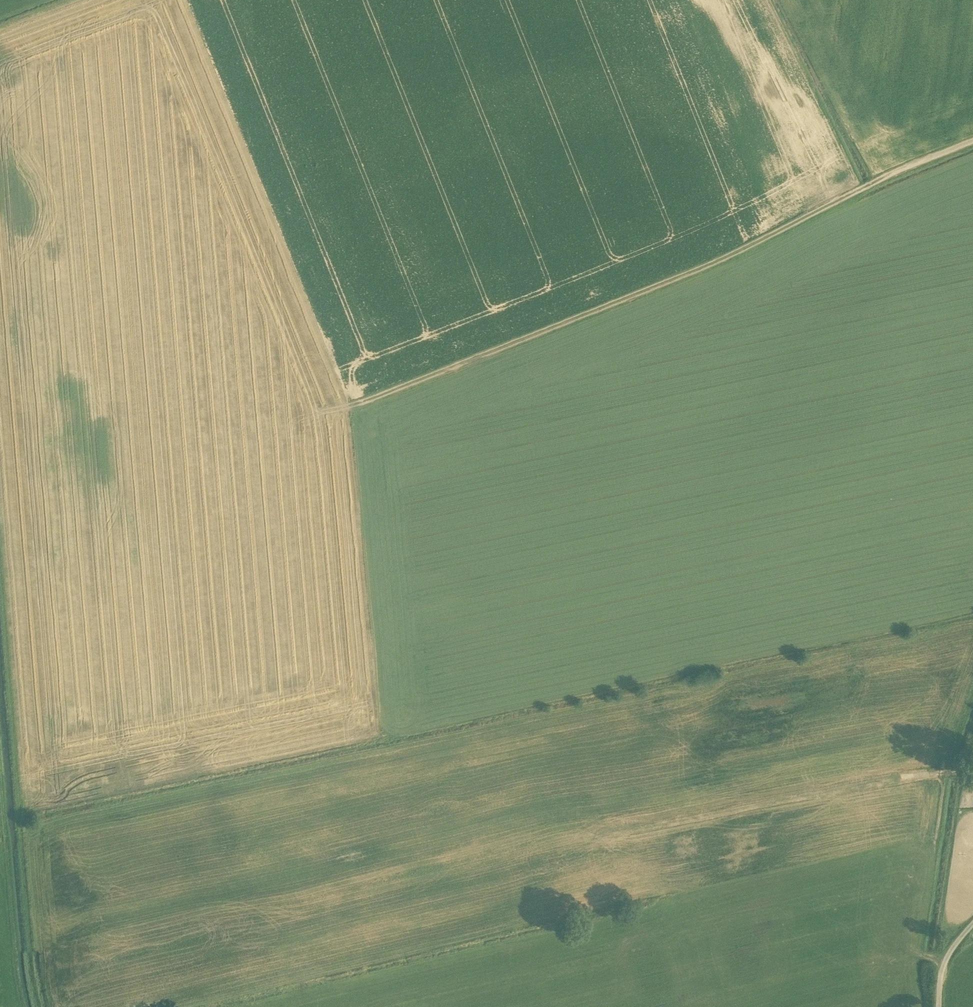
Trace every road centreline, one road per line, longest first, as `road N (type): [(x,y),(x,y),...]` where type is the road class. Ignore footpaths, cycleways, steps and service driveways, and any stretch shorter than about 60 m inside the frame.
road 1 (track): [(349,405),(717,261),(972,139)]

